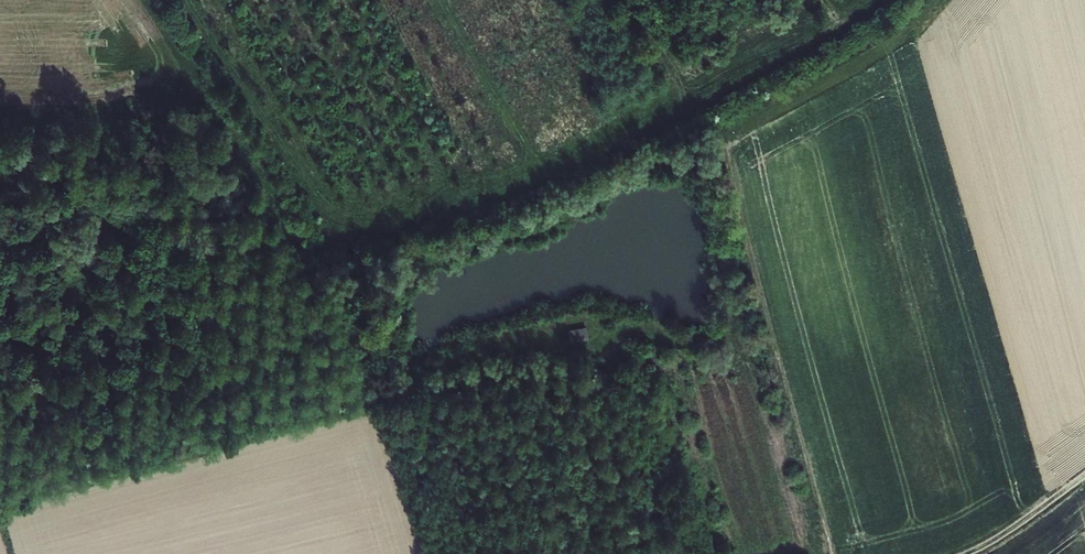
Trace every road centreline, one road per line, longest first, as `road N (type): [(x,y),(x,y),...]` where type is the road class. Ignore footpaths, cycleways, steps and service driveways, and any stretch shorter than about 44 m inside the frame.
road 1 (track): [(967,553),(1084,477)]

